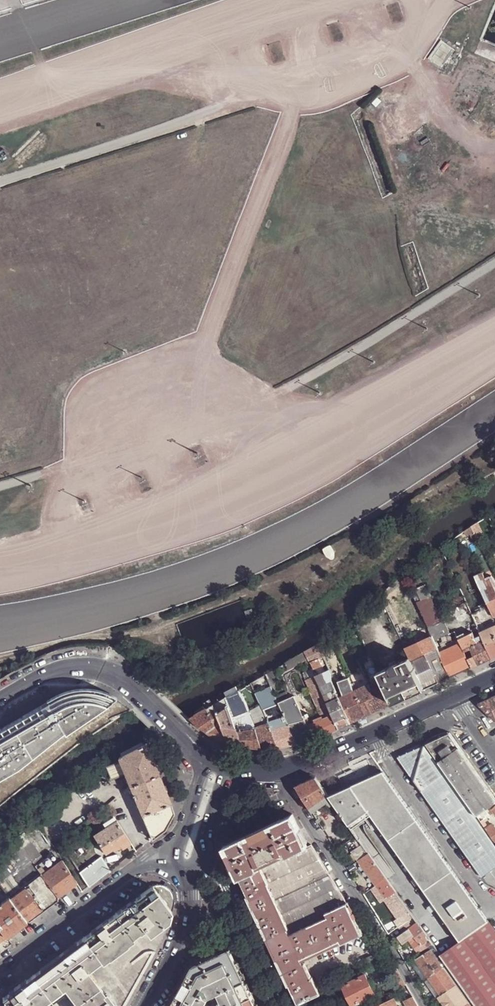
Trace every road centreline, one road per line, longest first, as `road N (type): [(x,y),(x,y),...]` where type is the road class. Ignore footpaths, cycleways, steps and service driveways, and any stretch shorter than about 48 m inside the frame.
road 1 (residential): [(280,766),(425,1005)]
road 2 (tertiary): [(0,700),(61,670),(107,668),(207,751)]
road 3 (residential): [(494,911),(370,733)]
road 4 (residential): [(0,968),(138,866),(170,865)]
road 5 (residential): [(207,751),(170,865)]

